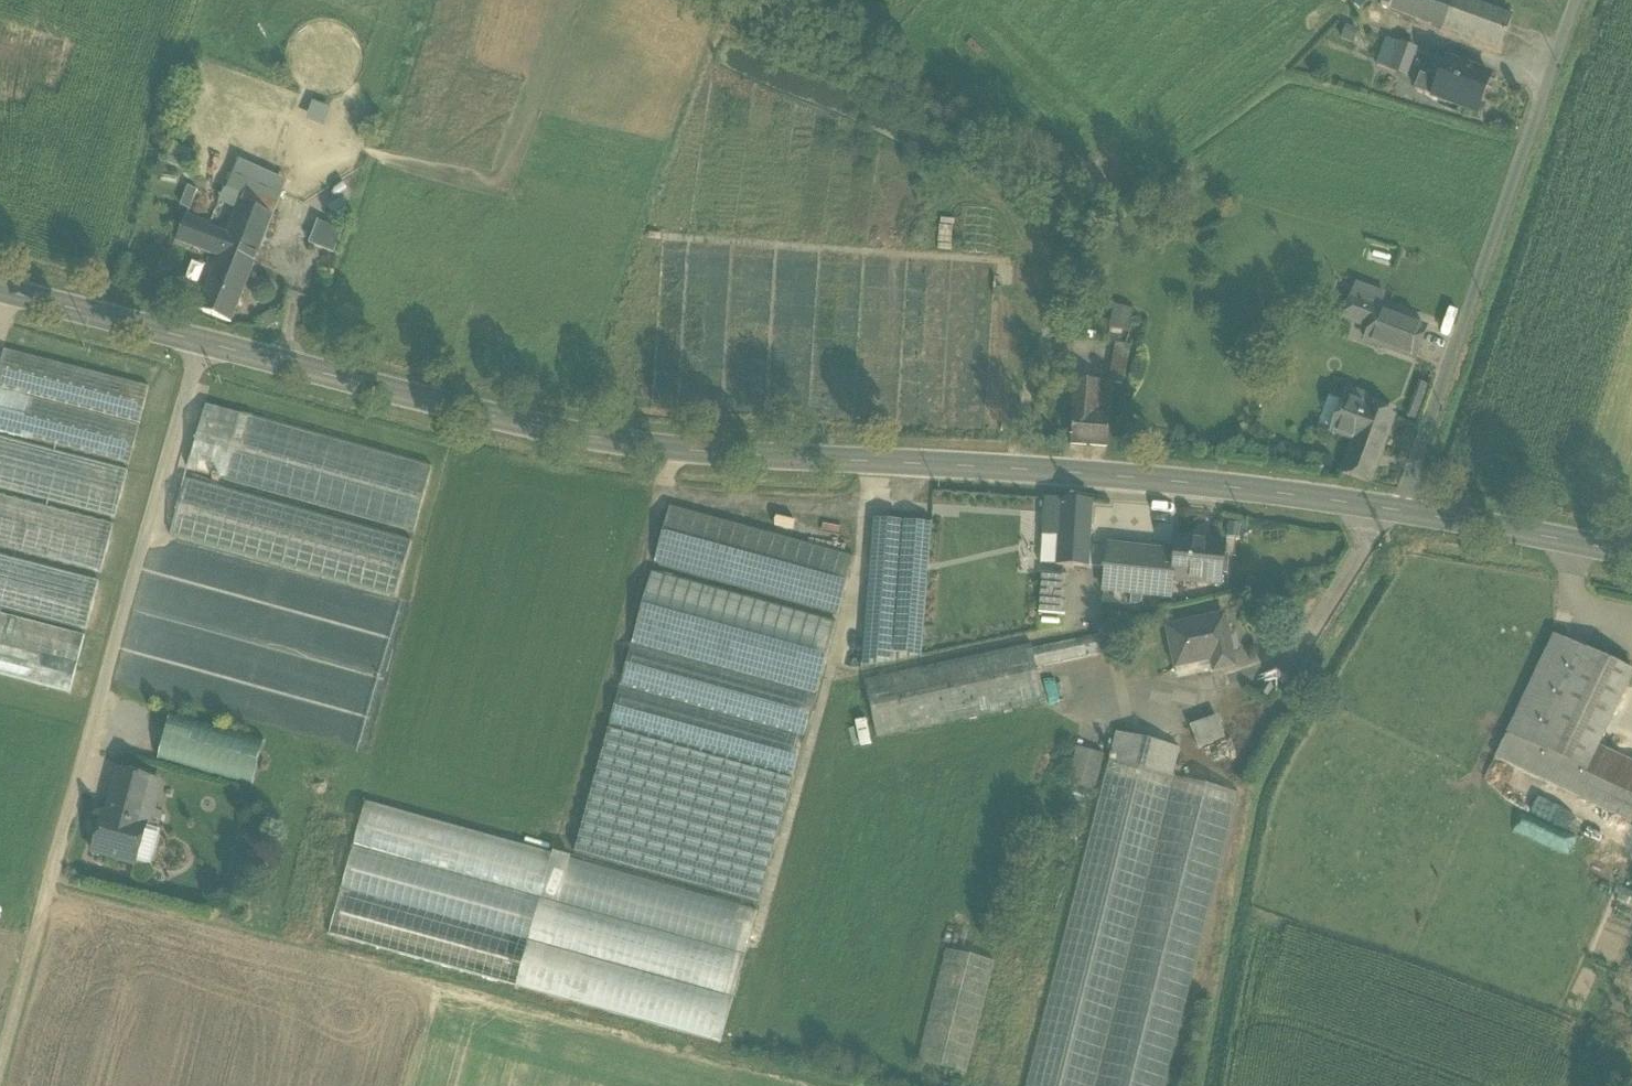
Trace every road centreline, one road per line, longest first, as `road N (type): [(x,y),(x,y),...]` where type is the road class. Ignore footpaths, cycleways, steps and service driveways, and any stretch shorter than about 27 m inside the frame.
road 1 (tertiary): [(1396,512),(1207,485),(691,449),(445,405),(0,289)]
road 2 (track): [(199,341),(0,1059)]
road 3 (unclassified): [(1589,0),(1396,512)]
road 4 (tertiary): [(1631,556),(1396,512)]

